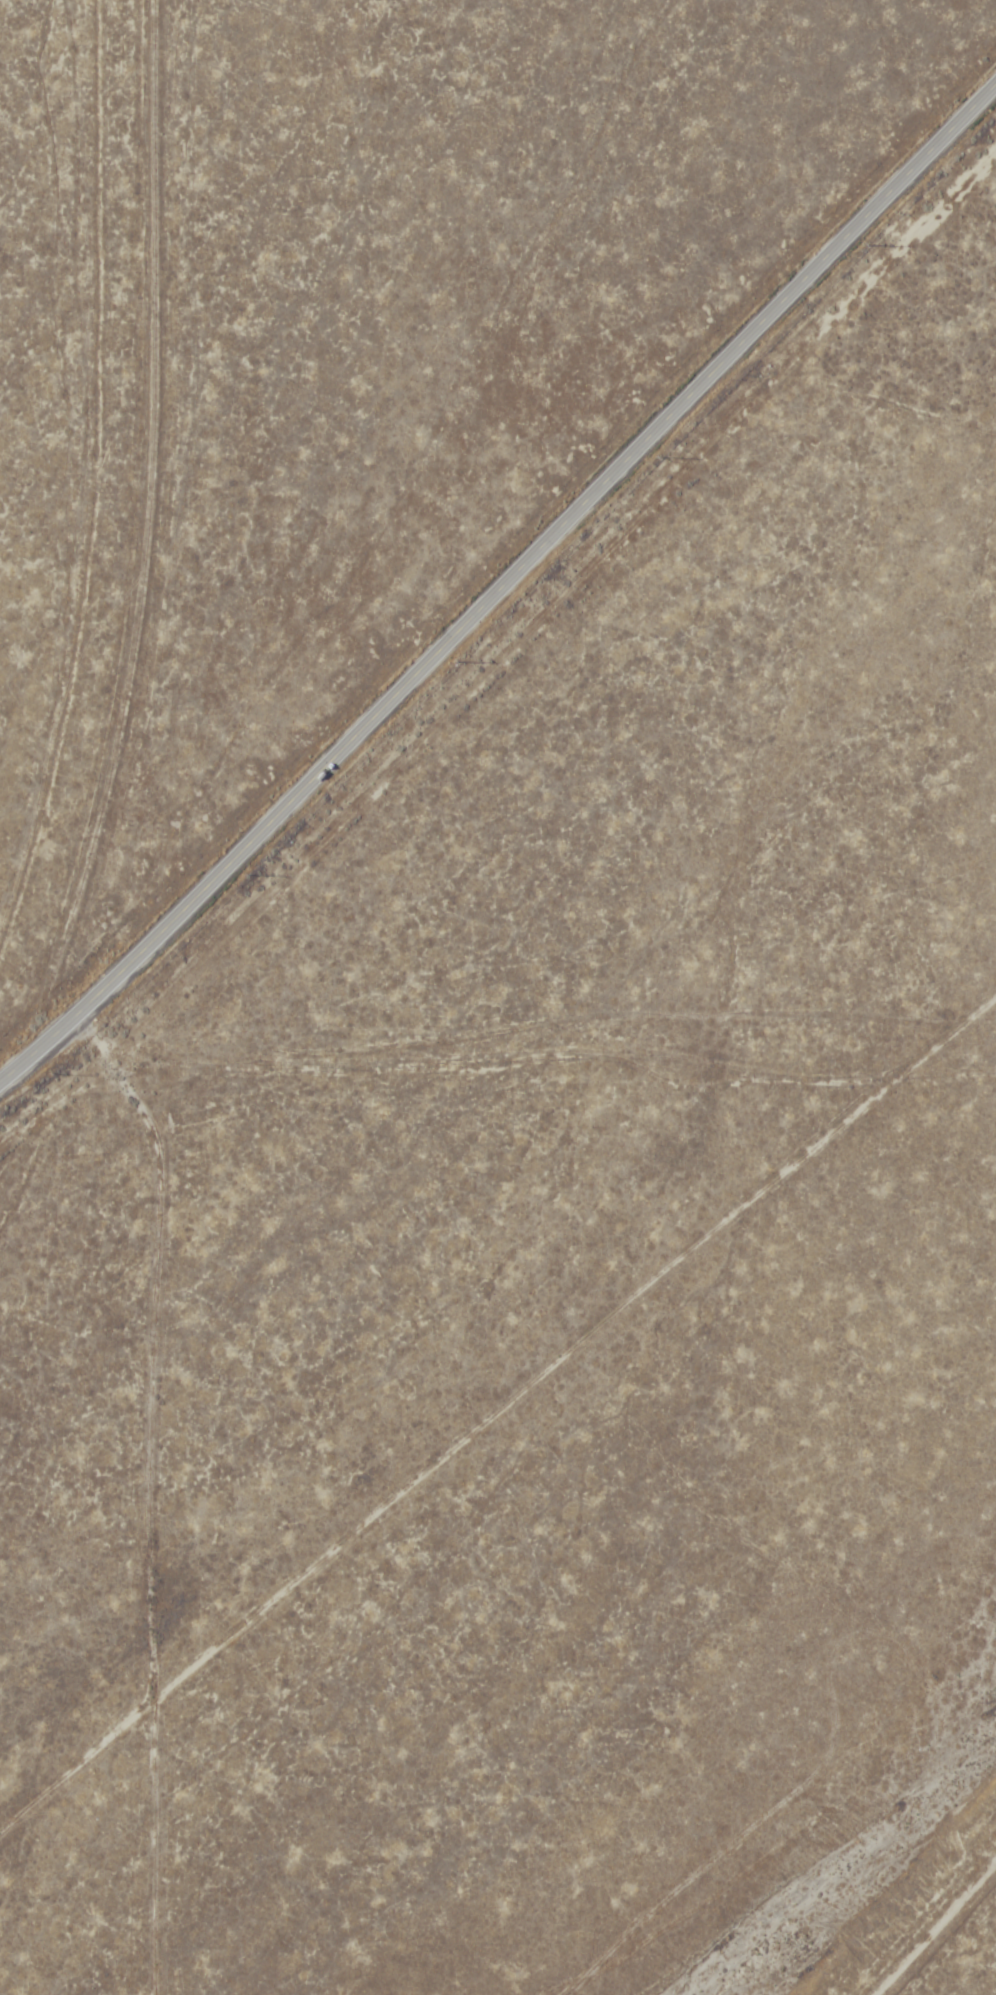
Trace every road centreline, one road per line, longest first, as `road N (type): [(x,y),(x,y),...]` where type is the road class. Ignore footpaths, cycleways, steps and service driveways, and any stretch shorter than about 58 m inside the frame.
road 1 (primary): [(995,86),(677,410),(464,647),(250,861),(0,1084)]

